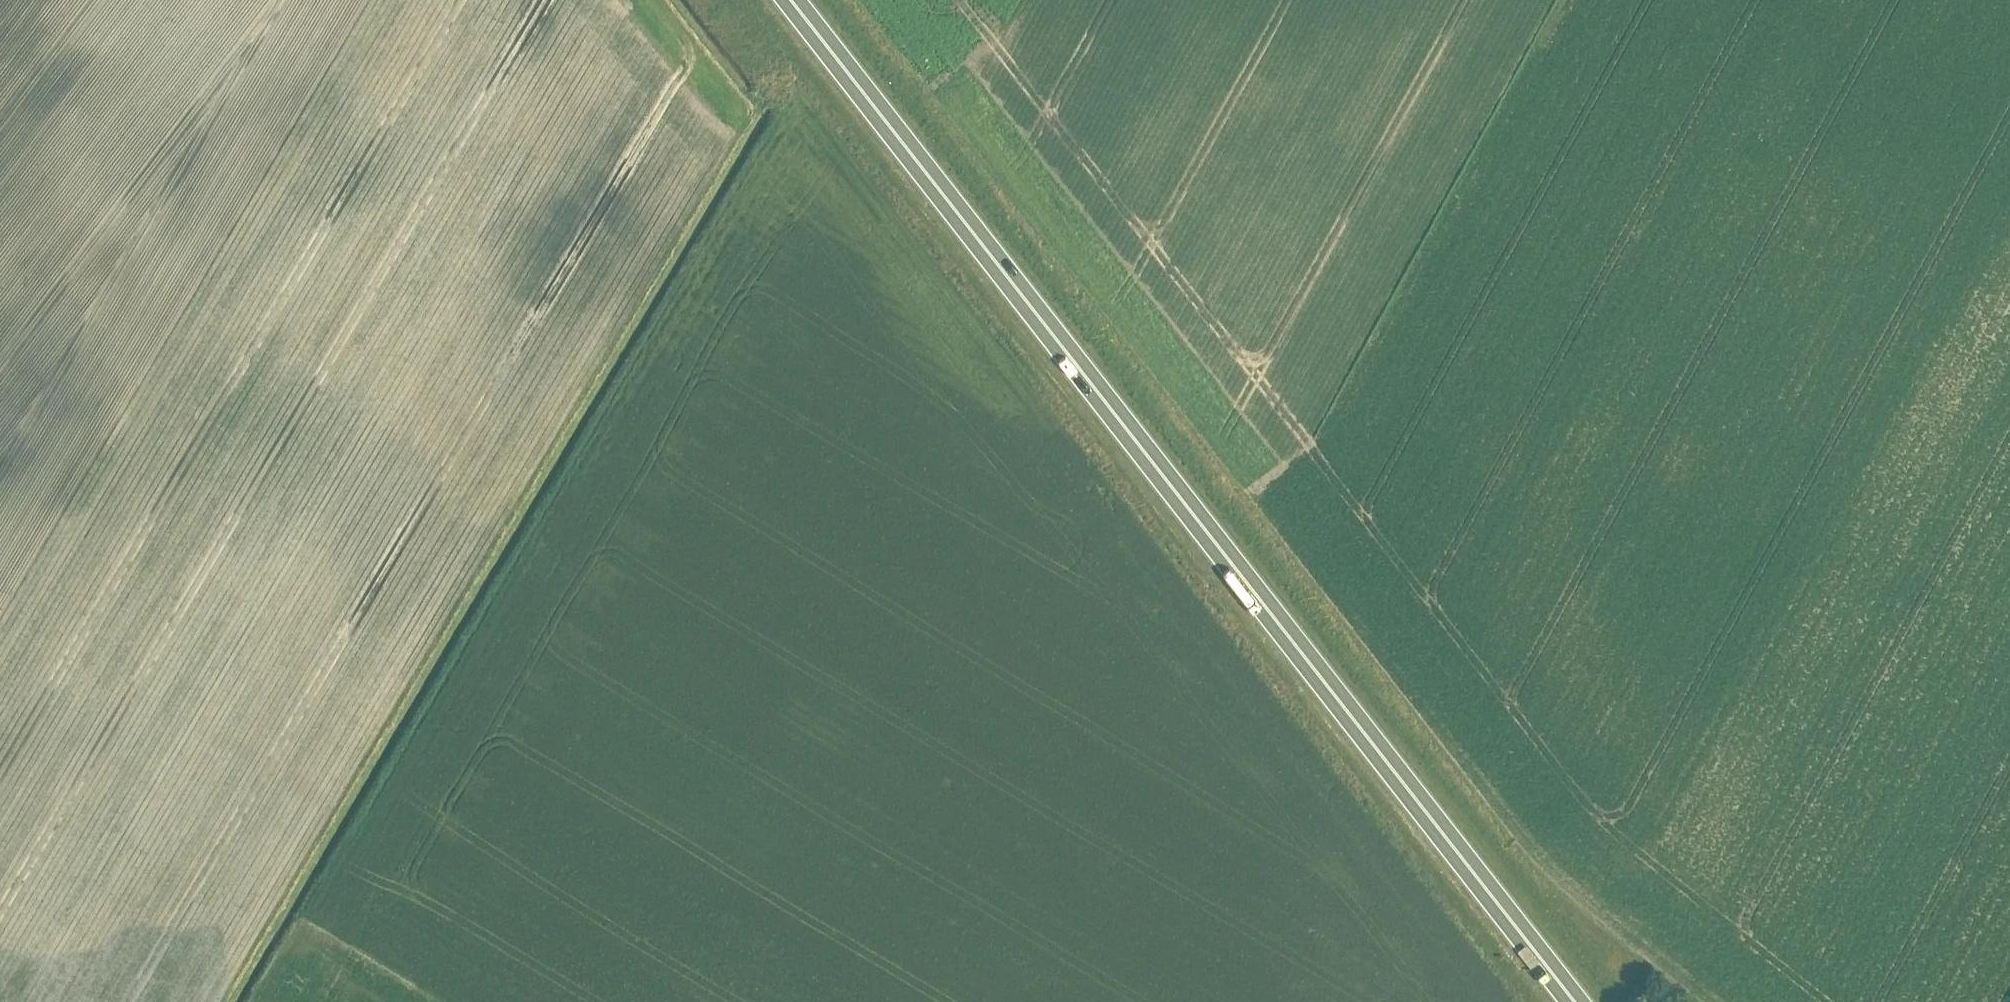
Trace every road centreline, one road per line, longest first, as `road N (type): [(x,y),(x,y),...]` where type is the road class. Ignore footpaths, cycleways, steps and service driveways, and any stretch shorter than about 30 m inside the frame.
road 1 (trunk): [(1576,1001),(792,0)]

